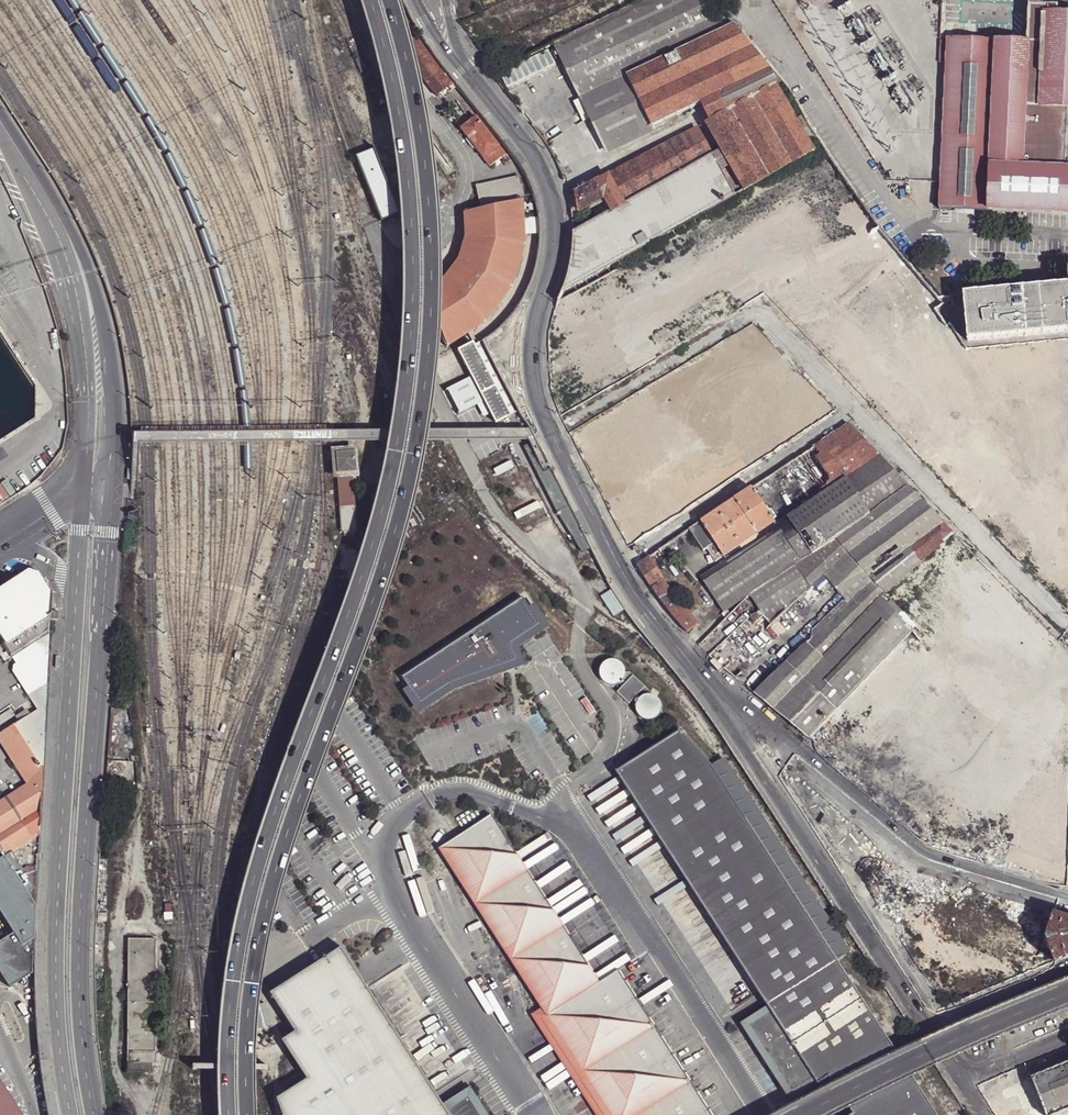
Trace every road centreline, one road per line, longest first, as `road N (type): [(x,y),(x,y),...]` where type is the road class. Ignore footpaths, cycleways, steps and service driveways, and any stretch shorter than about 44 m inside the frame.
road 1 (motorway): [(246,1114),(250,984),(270,883),(390,546),(422,394),(428,222),(411,95),(386,0)]
road 2 (motorway): [(367,0),(407,189),(404,375),(371,546),(249,893),(228,1016),(228,1114)]
road 3 (tertiary): [(96,1114),(80,949),(111,476)]
road 4 (tertiary): [(624,569),(929,1025)]
road 5 (tertiary): [(76,604),(55,949),(71,1114)]
road 6 (tertiary): [(463,72),(526,145),(549,186),(555,260),(532,358),(535,396),(555,440)]
road 7 (residential): [(555,440),(757,324),(778,331),(857,416)]
road 8 (residential): [(857,416),(1067,627)]
road 9 (motorway): [(1067,993),(801,1114)]
road 10 (residential): [(857,416),(624,569)]
road 11 (tertiary): [(0,119),(67,246),(93,337)]
road 12 (tertiary): [(93,337),(82,493)]
road 13 (tertiary): [(1067,969),(929,1025)]
road 14 (tertiary): [(555,440),(624,569)]
road 15 (tertiary): [(111,476),(93,337)]
road 16 (tertiary): [(955,1068),(1067,1023)]

